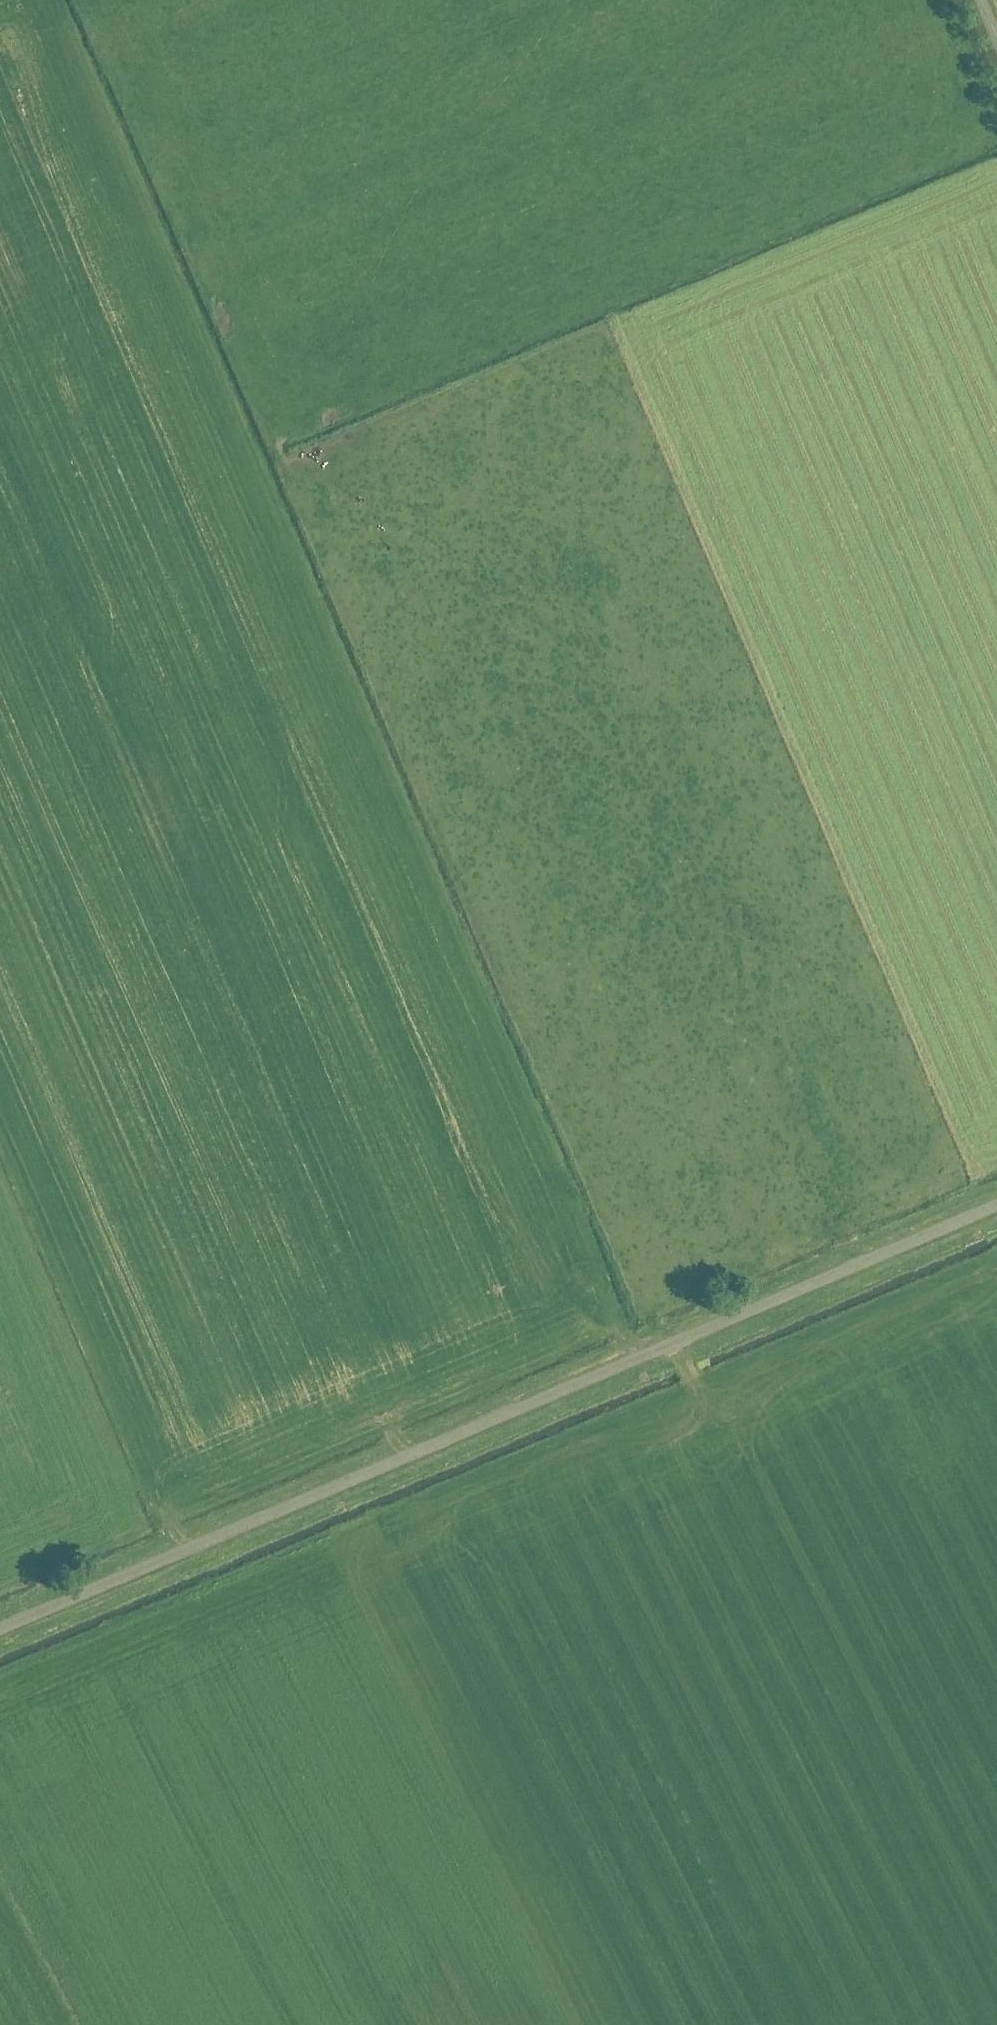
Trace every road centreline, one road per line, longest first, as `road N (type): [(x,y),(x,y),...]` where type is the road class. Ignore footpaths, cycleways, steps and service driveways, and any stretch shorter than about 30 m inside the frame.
road 1 (unclassified): [(0,1612),(996,1198)]

